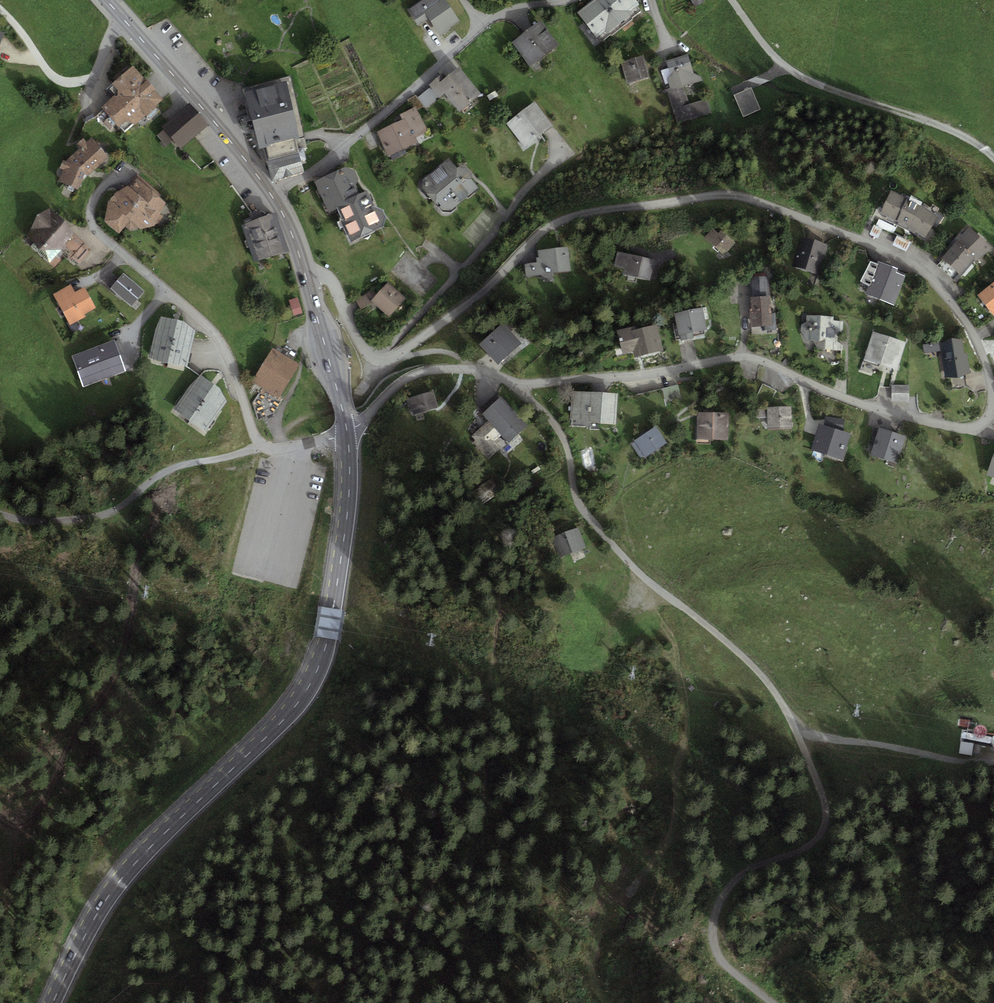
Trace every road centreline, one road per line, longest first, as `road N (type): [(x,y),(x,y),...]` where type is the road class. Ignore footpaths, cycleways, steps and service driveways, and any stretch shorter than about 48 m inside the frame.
road 1 (residential): [(306,278),(330,280),(356,339),(384,359),(481,293),(566,218),(744,197),(921,270),(968,324),(991,379),(989,415),(964,428),(851,401),(742,357),(536,384),(482,370),(432,370),(398,383),(347,431)]
road 2 (primary): [(53,1002),(113,890),(310,684),(340,561),(347,431)]
road 3 (track): [(797,735),(765,678),(603,534),(581,506),(555,426),(521,384)]
road 4 (residential): [(347,431),(281,449),(261,443),(219,339),(94,228),(92,206),(125,165)]
road 5 (track): [(770,1002),(729,970),(712,926),(719,896),(753,867),(822,836),(827,812),(797,735)]
road 6 (track): [(731,0),(802,77),(925,119),(993,157)]
road 7 (track): [(261,443),(156,476),(100,515),(45,523),(0,512)]
road 8 (residential): [(273,198),(483,25)]
road 9 (primary): [(273,198),(124,19)]
road 10 (residential): [(0,9),(52,75),(71,82),(96,76),(124,19)]
road 11 (track): [(979,763),(797,735)]
road 12 (primary): [(347,431),(306,278)]

